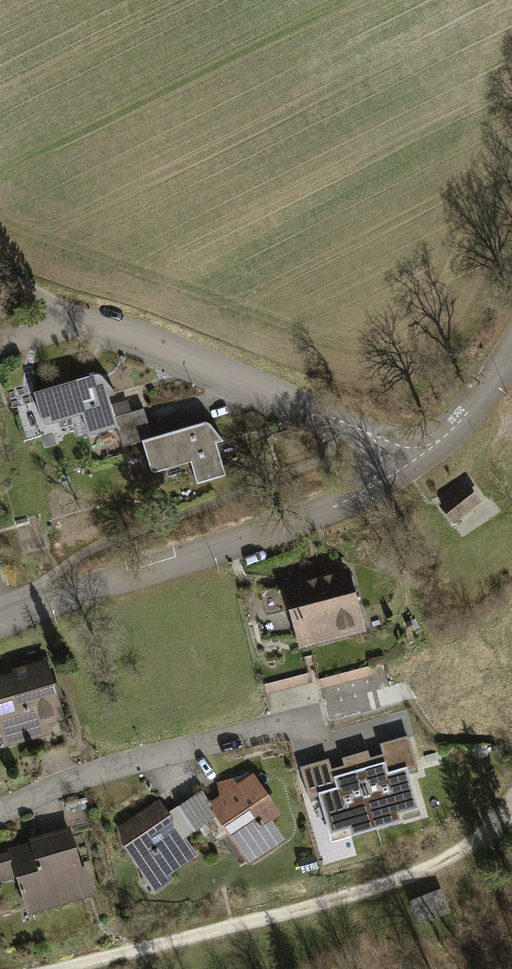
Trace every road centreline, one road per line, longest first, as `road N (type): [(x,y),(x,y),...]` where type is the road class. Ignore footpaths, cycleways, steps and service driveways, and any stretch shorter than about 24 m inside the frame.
road 1 (residential): [(394,456),(277,534),(44,602),(0,623)]
road 2 (track): [(464,852),(326,904),(60,968)]
road 3 (residential): [(51,309),(246,380),(394,456)]
road 4 (residential): [(298,720),(61,779),(0,812)]
road 5 (unclassified): [(394,456),(470,405),(511,335)]

